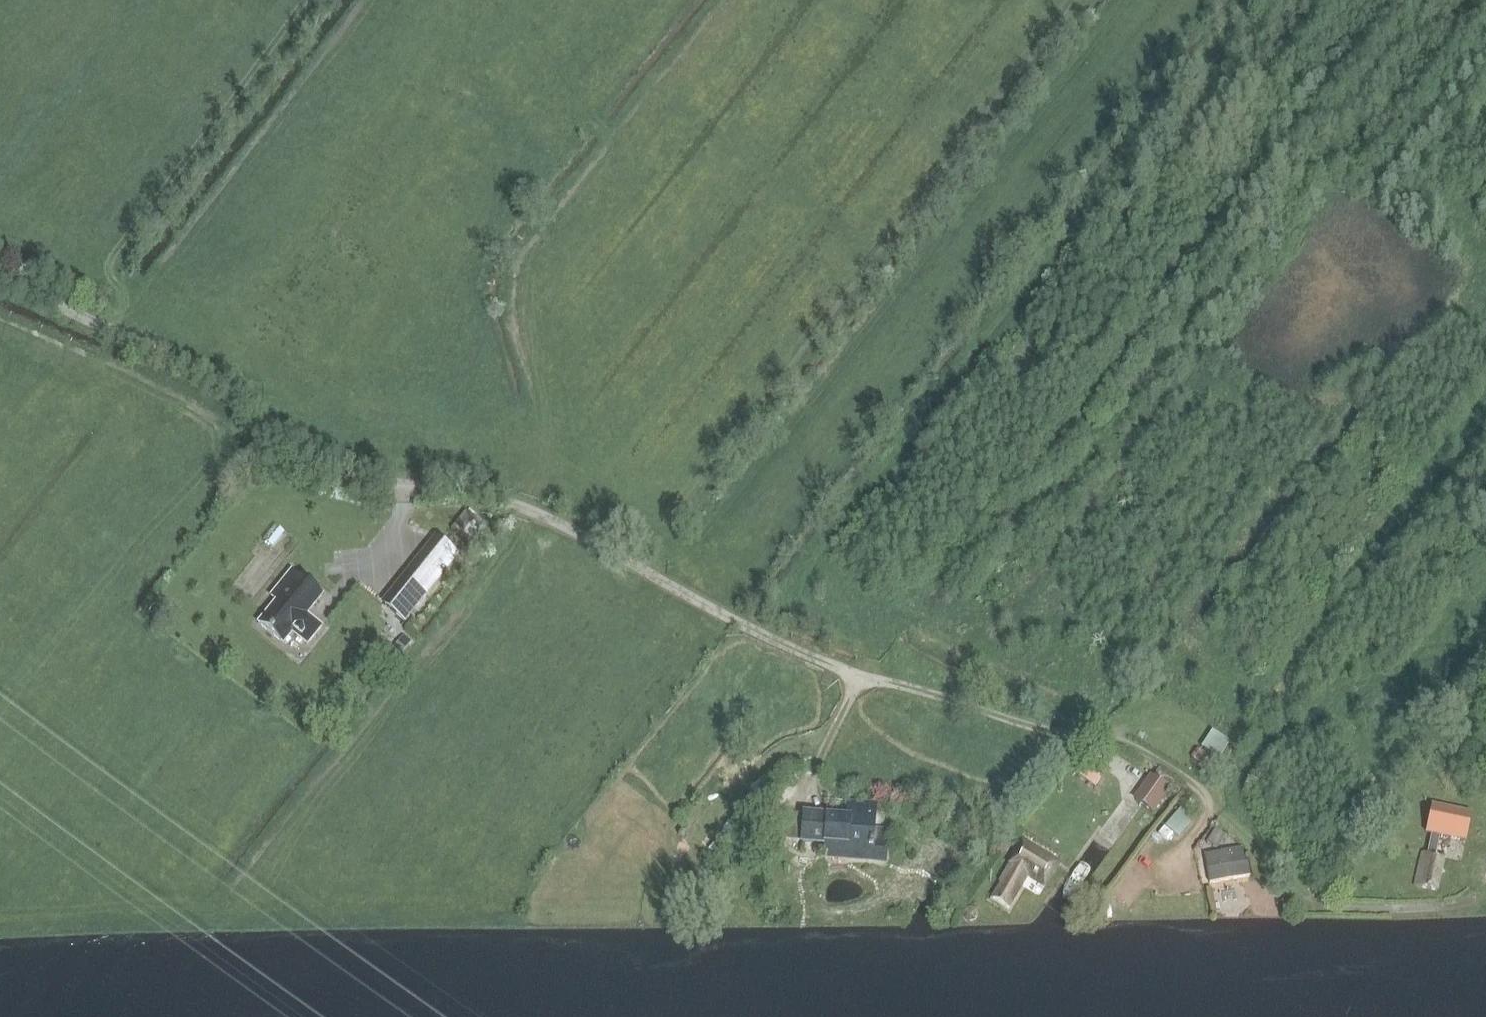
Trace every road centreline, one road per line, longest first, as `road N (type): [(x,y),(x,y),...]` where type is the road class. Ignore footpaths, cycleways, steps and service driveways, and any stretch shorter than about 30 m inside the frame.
road 1 (unclassified): [(1429,894),(1330,899),(1298,886),(1198,776),(1142,750),(973,712),(815,655),(519,502),(345,473),(195,372),(114,337),(0,270)]

